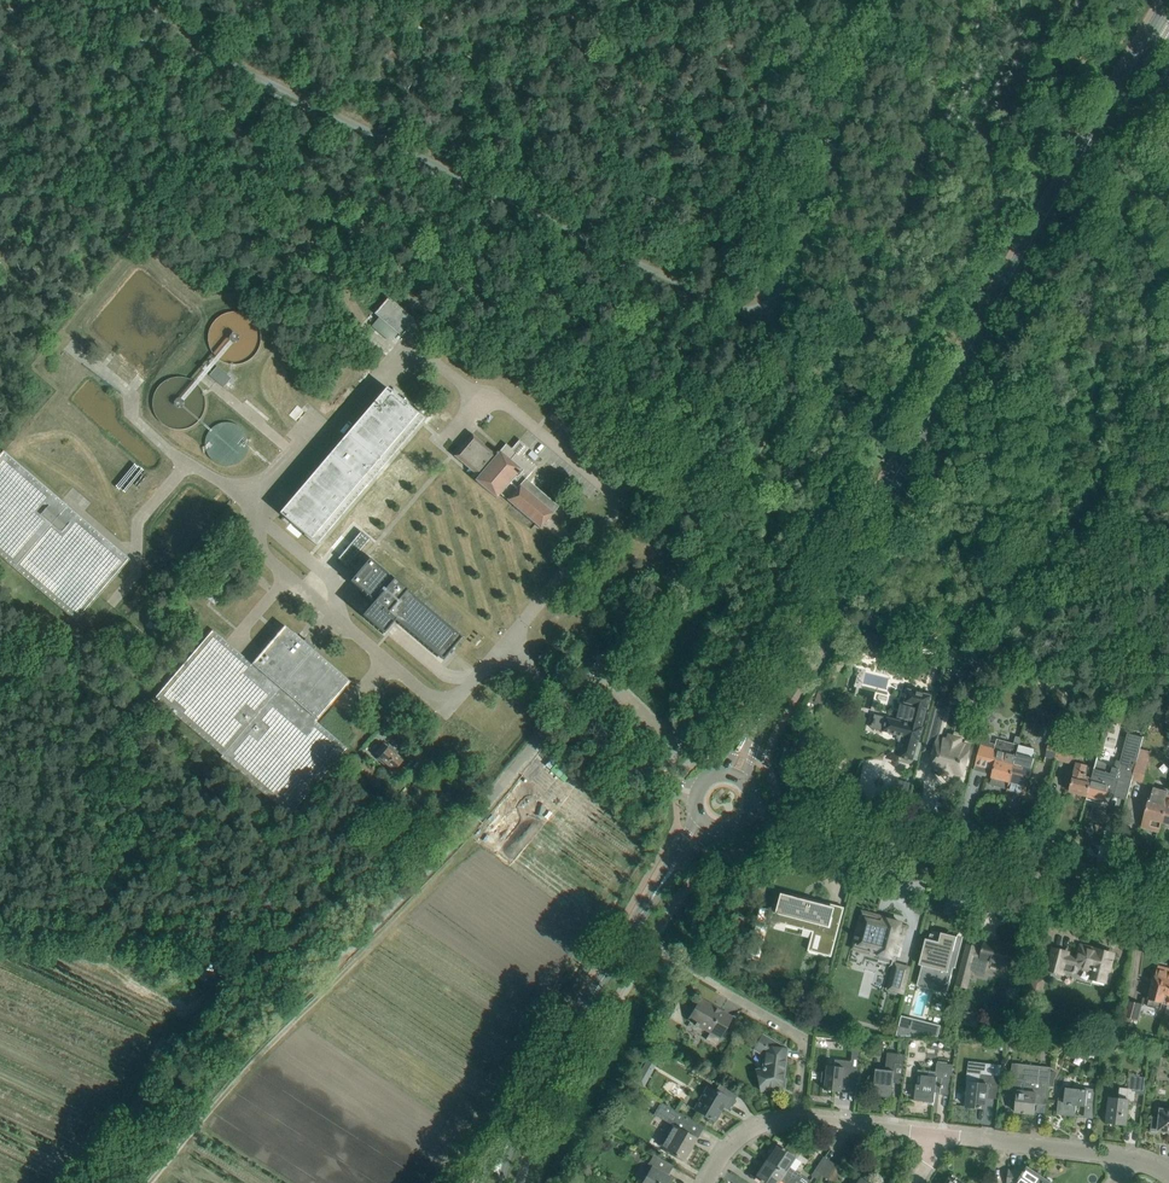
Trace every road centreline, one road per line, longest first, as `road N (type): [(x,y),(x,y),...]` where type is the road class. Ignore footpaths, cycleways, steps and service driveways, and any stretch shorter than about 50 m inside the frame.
road 1 (tertiary): [(737,776),(777,678),(1168,4)]
road 2 (track): [(772,325),(198,49),(157,0)]
road 3 (tertiary): [(1168,918),(752,808)]
road 4 (track): [(772,325),(794,358),(790,399),(729,510),(603,662)]
road 5 (tertiary): [(513,1132),(706,823)]
road 6 (unclassified): [(348,946),(0,935)]
road 7 (track): [(772,325),(892,0)]
road 8 (unclassified): [(348,946),(466,828),(571,702)]
road 9 (track): [(136,1182),(348,946)]
road 10 (residential): [(798,1119),(801,1046),(792,1027),(674,967)]
road 11 (residential): [(1132,1158),(942,1133)]
road 12 (unclassified): [(697,794),(677,788),(571,702)]
road 13 (residential): [(942,1133),(798,1119)]

